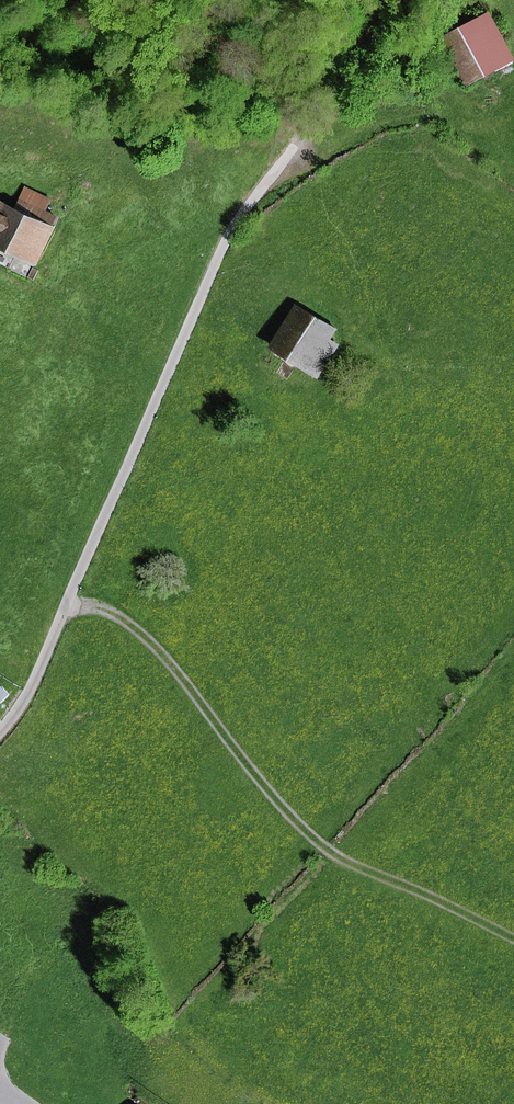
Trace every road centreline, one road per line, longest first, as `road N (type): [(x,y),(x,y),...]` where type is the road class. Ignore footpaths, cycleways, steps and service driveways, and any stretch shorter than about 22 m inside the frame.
road 1 (residential): [(272,176),(233,231),(24,699),(0,731)]
road 2 (track): [(513,939),(319,844),(129,624),(99,608),(66,608)]
road 3 (track): [(379,0),(272,176)]

